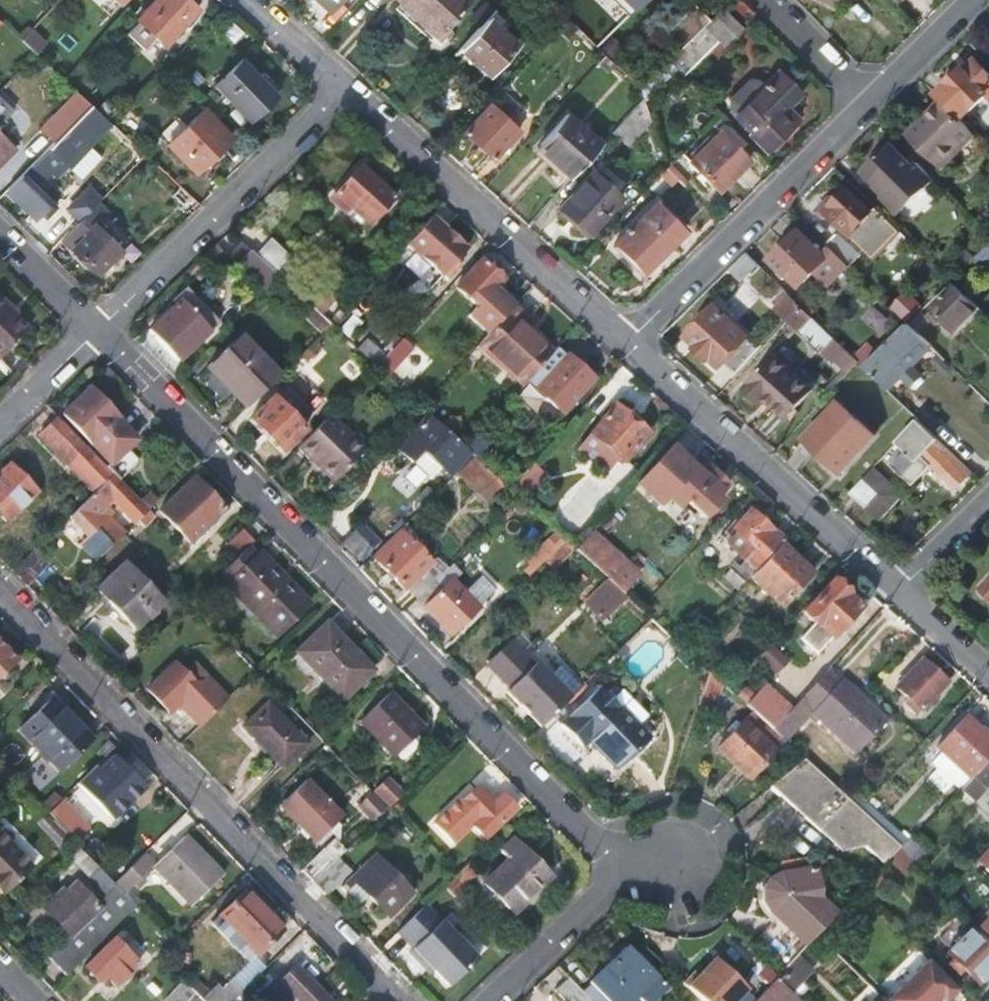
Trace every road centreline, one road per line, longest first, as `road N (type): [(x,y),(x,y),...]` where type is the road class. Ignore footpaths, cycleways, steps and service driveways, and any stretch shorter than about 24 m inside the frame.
road 1 (residential): [(98,331),(594,841),(609,872)]
road 2 (unclassified): [(0,589),(398,1000)]
road 3 (unclassified): [(349,93),(625,344)]
road 4 (unclassified): [(625,344),(899,594)]
road 5 (unclassified): [(98,331),(349,93)]
road 6 (unclassified): [(625,344),(871,103)]
road 7 (residential): [(609,872),(597,902),(490,1000)]
road 8 (unclassified): [(871,103),(976,0)]
road 9 (unclassified): [(770,0),(871,103)]
road 10 (unclassified): [(246,0),(349,93)]
road 11 (residential): [(0,235),(98,331)]
road 12 (unclassified): [(0,424),(98,331)]
road 13 (unclassified): [(988,504),(899,594)]
road 14 (unclassified): [(899,594),(988,674)]

